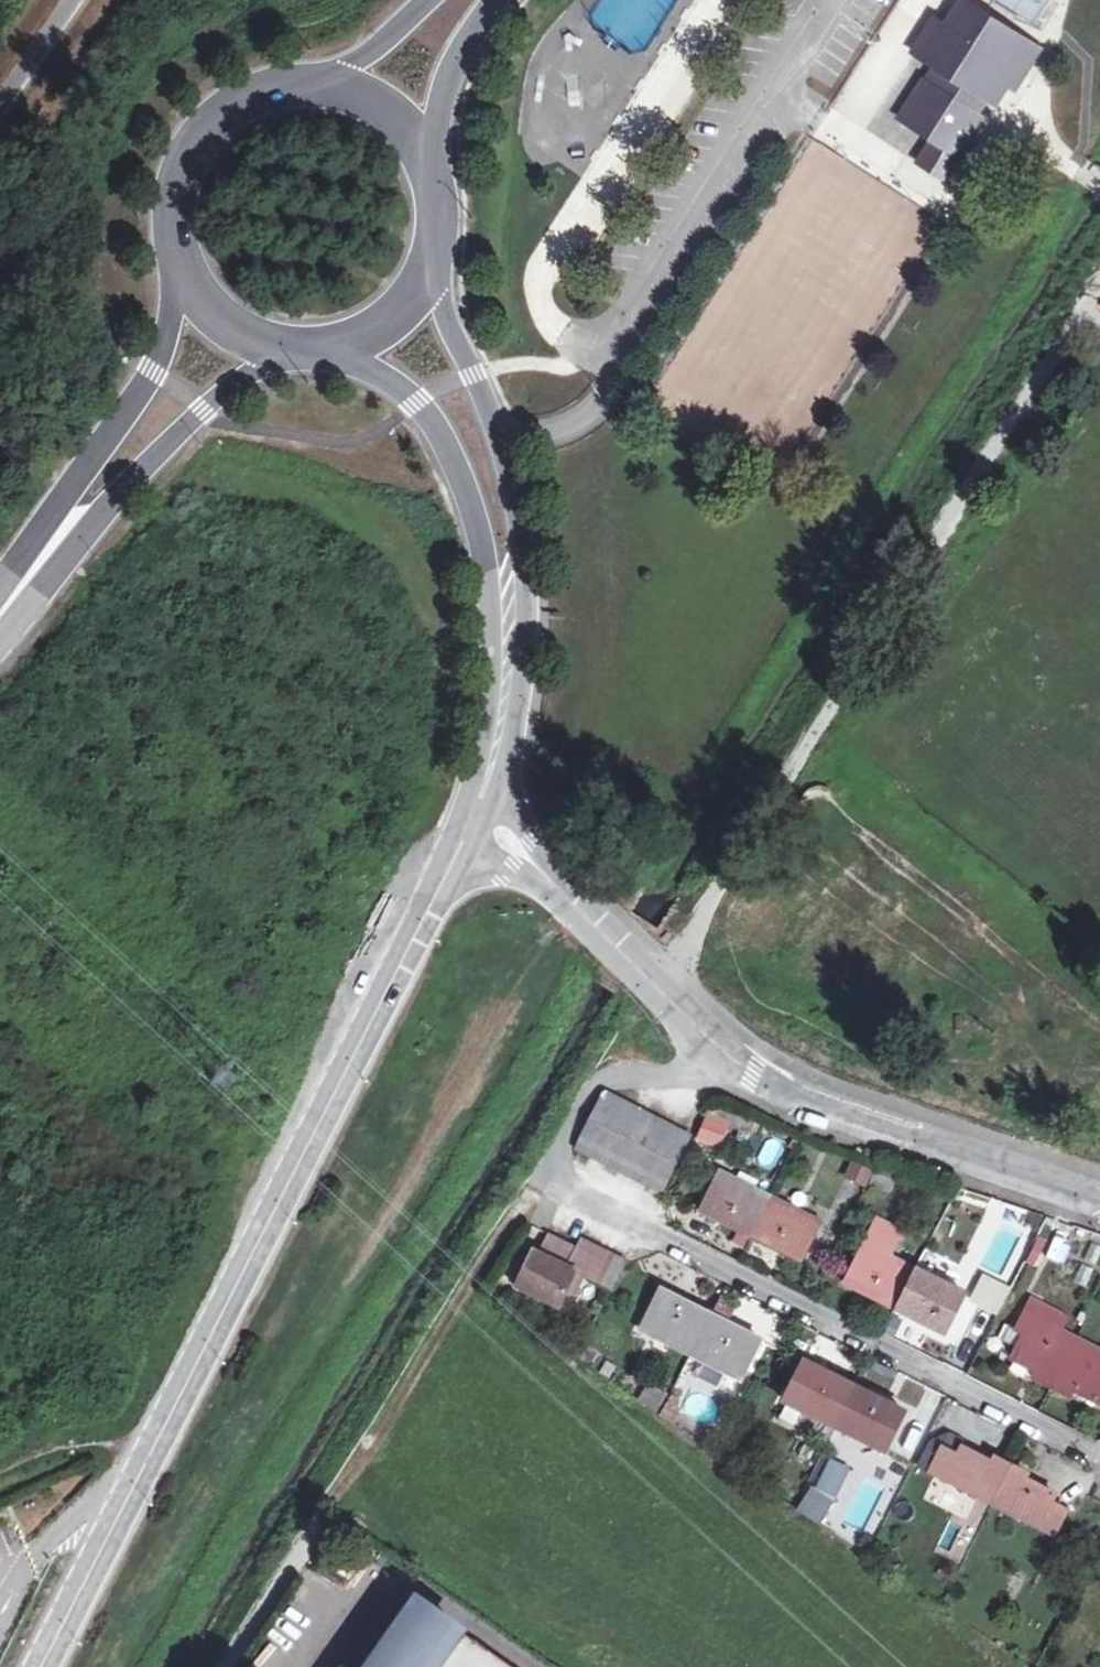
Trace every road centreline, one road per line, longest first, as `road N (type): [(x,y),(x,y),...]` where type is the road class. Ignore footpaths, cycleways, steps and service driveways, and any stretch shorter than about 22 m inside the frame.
road 1 (unclassified): [(479,819),(37,1666)]
road 2 (residential): [(728,1057),(658,1080),(605,1077),(591,1088),(554,1175),(1099,1468)]
road 3 (unclassified): [(479,819),(525,625),(525,575),(509,473),(443,294),(440,248)]
road 4 (unclassified): [(331,353),(391,377),(417,402),(468,503),(493,610),(479,819)]
road 5 (unclassified): [(728,1057),(753,1076),(1099,1197)]
road 6 (unclassified): [(479,819),(526,852),(728,1057)]
road 7 (unclassified): [(173,253),(163,327),(148,370),(51,541)]
road 8 (unclassified): [(51,541),(251,377),(300,355)]
road 9 (unclassified): [(312,82),(270,86),(231,104),(199,132),(178,169),(169,210),(173,253)]
road 10 (unclassified): [(434,169),(445,88),(503,0)]
road 11 (unclassified): [(173,253),(190,293),(220,325),(257,347),(300,355)]
road 12 (unclassified): [(331,353),(381,334),(419,297),(440,248)]
road 13 (unclassified): [(434,169),(399,117),(344,87),(312,82)]
road 14 (track): [(148,1448),(69,1450),(0,1480)]
road 15 (unclassified): [(432,0),(389,41),(312,82)]

